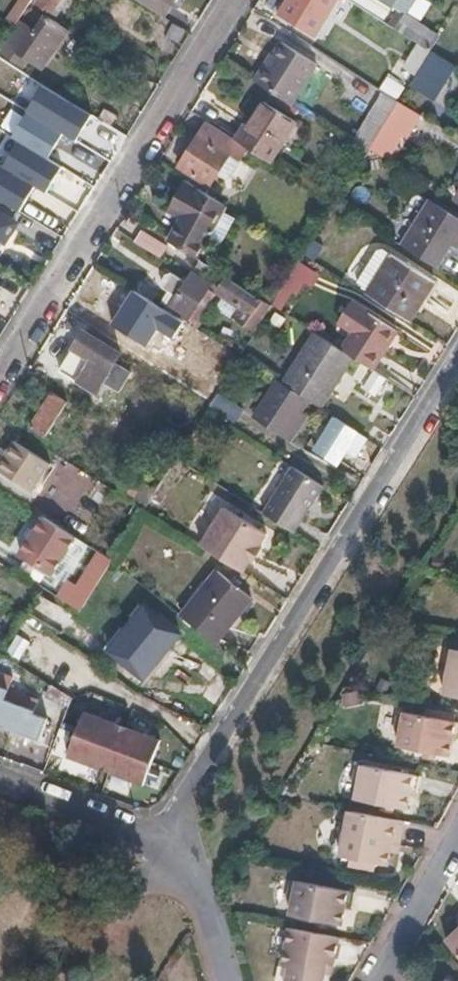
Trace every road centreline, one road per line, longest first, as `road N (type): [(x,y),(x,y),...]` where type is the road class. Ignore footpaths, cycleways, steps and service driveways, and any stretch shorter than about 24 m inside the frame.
road 1 (residential): [(160,844),(457,366)]
road 2 (residential): [(236,0),(0,378)]
road 3 (residential): [(160,844),(0,782)]
road 4 (residential): [(160,844),(195,876),(228,980)]
road 5 (residential): [(457,844),(381,980)]

